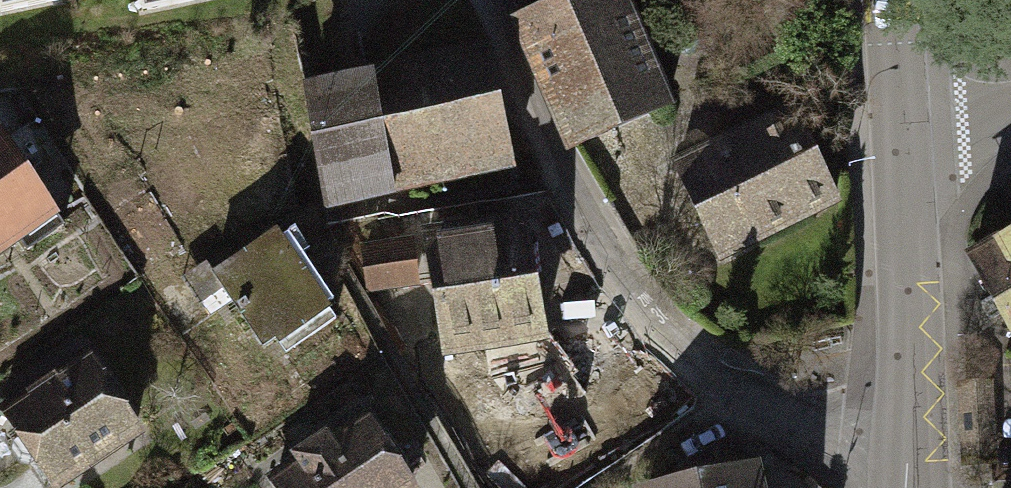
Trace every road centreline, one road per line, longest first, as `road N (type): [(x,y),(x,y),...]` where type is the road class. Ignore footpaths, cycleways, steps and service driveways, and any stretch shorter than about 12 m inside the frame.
road 1 (residential): [(910,438),(852,428),(732,385),(674,341),(518,82),(494,0)]
road 2 (tertiary): [(910,438),(898,138)]
road 3 (tertiary): [(898,138),(892,0)]

